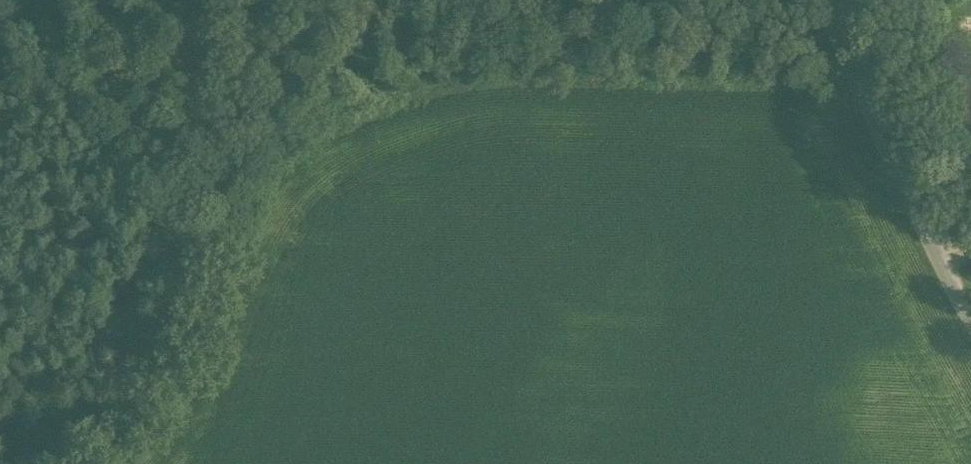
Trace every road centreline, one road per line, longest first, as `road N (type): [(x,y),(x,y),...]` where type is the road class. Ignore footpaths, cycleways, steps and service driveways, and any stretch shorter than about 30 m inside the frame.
road 1 (unclassified): [(810,0),(889,180),(970,333)]
road 2 (track): [(0,79),(212,0)]

